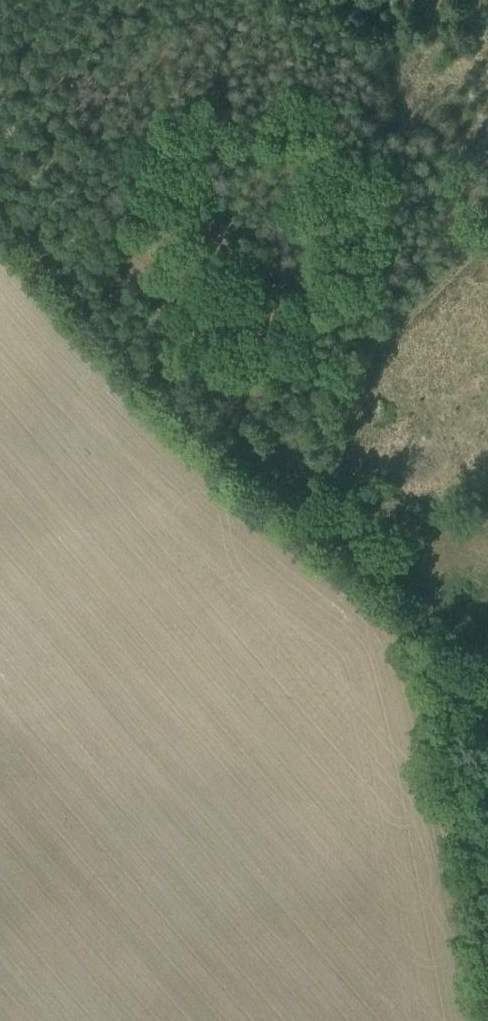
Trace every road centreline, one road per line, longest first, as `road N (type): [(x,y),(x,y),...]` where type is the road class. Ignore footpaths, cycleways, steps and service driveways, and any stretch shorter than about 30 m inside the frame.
road 1 (track): [(348,528),(317,526),(30,272),(0,232)]
road 2 (track): [(348,528),(371,460),(360,403),(387,338),(487,241)]
road 3 (track): [(457,643),(464,692),(457,761),(487,919)]
road 4 (track): [(457,643),(363,565),(348,528)]

